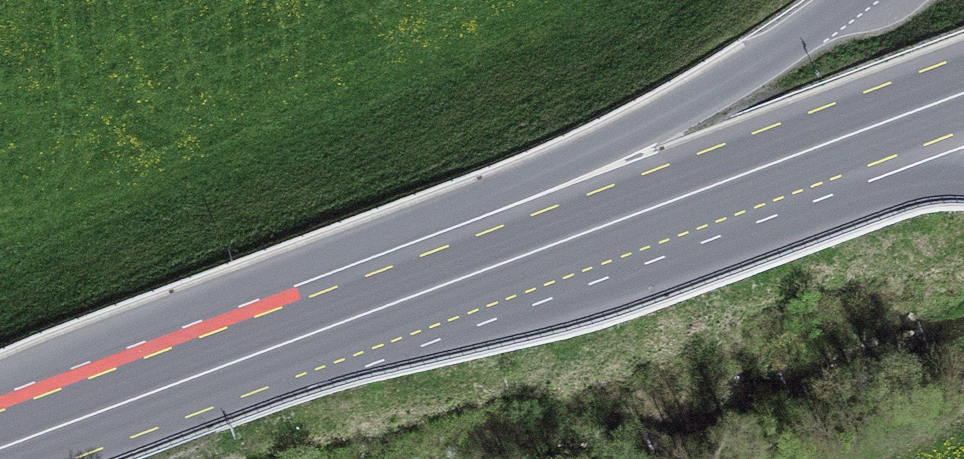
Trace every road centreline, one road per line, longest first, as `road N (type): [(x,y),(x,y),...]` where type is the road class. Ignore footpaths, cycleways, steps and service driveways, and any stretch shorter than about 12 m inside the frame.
road 1 (secondary): [(855,0),(672,121),(32,363),(0,405)]
road 2 (secondary): [(0,448),(626,227)]
road 3 (secondary): [(626,227),(963,102)]
road 4 (secondary): [(626,227),(900,171),(963,166)]

